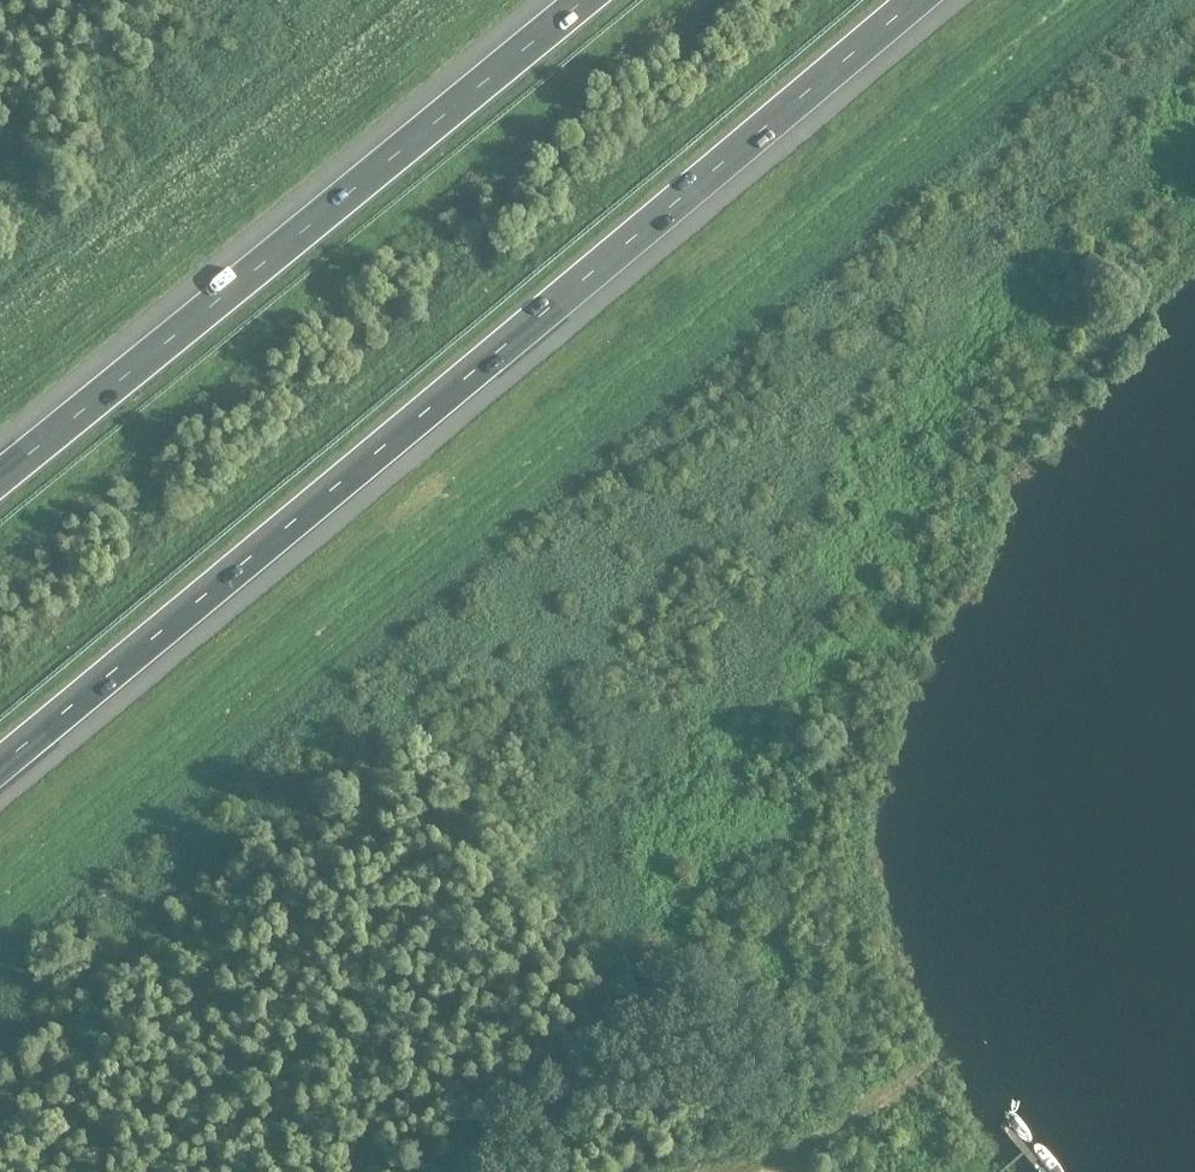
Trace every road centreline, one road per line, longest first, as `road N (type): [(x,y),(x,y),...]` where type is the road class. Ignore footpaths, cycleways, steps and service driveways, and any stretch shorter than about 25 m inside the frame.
road 1 (motorway): [(0,760),(916,0)]
road 2 (motorway): [(579,0),(0,471)]
road 3 (unclassified): [(782,1171),(928,1065)]

